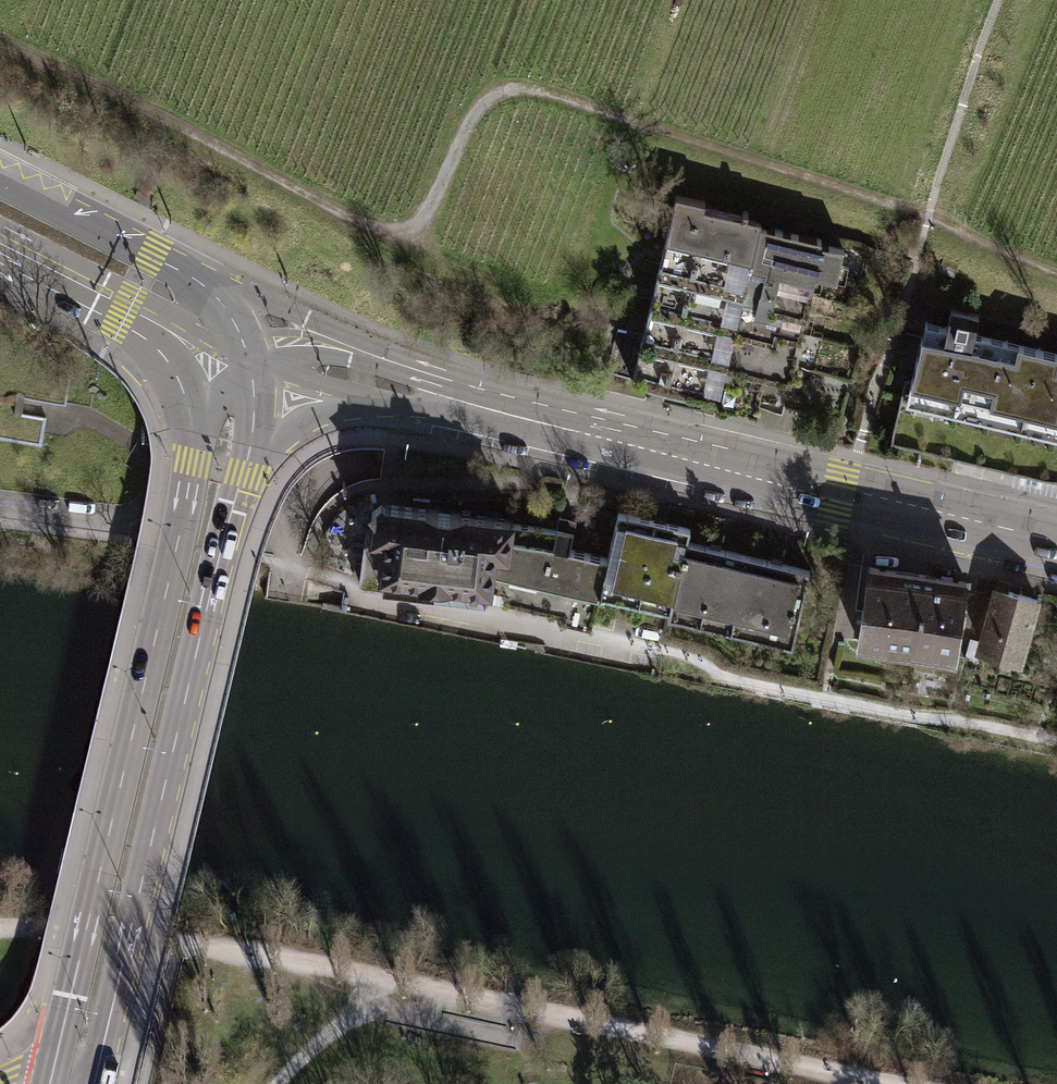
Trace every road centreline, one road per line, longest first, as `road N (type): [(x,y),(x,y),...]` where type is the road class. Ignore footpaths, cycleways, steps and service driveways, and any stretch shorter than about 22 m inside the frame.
road 1 (tertiary): [(246,345),(1056,546)]
road 2 (secondary): [(246,345),(202,423),(50,1083)]
road 3 (secondary): [(94,1083),(252,438),(246,345)]
road 4 (track): [(179,947),(326,967),(887,1083)]
road 5 (secondary): [(246,345),(164,263),(0,181)]
road 6 (secondary): [(0,244),(125,306),(246,345)]
road 7 (track): [(528,1044),(710,1083)]
road 8 (track): [(0,926),(179,947)]
road 9 (track): [(277,1083),(396,982)]
road 10 (residential): [(0,504),(118,519),(143,511)]
road 11 (residential): [(143,511),(287,529)]

